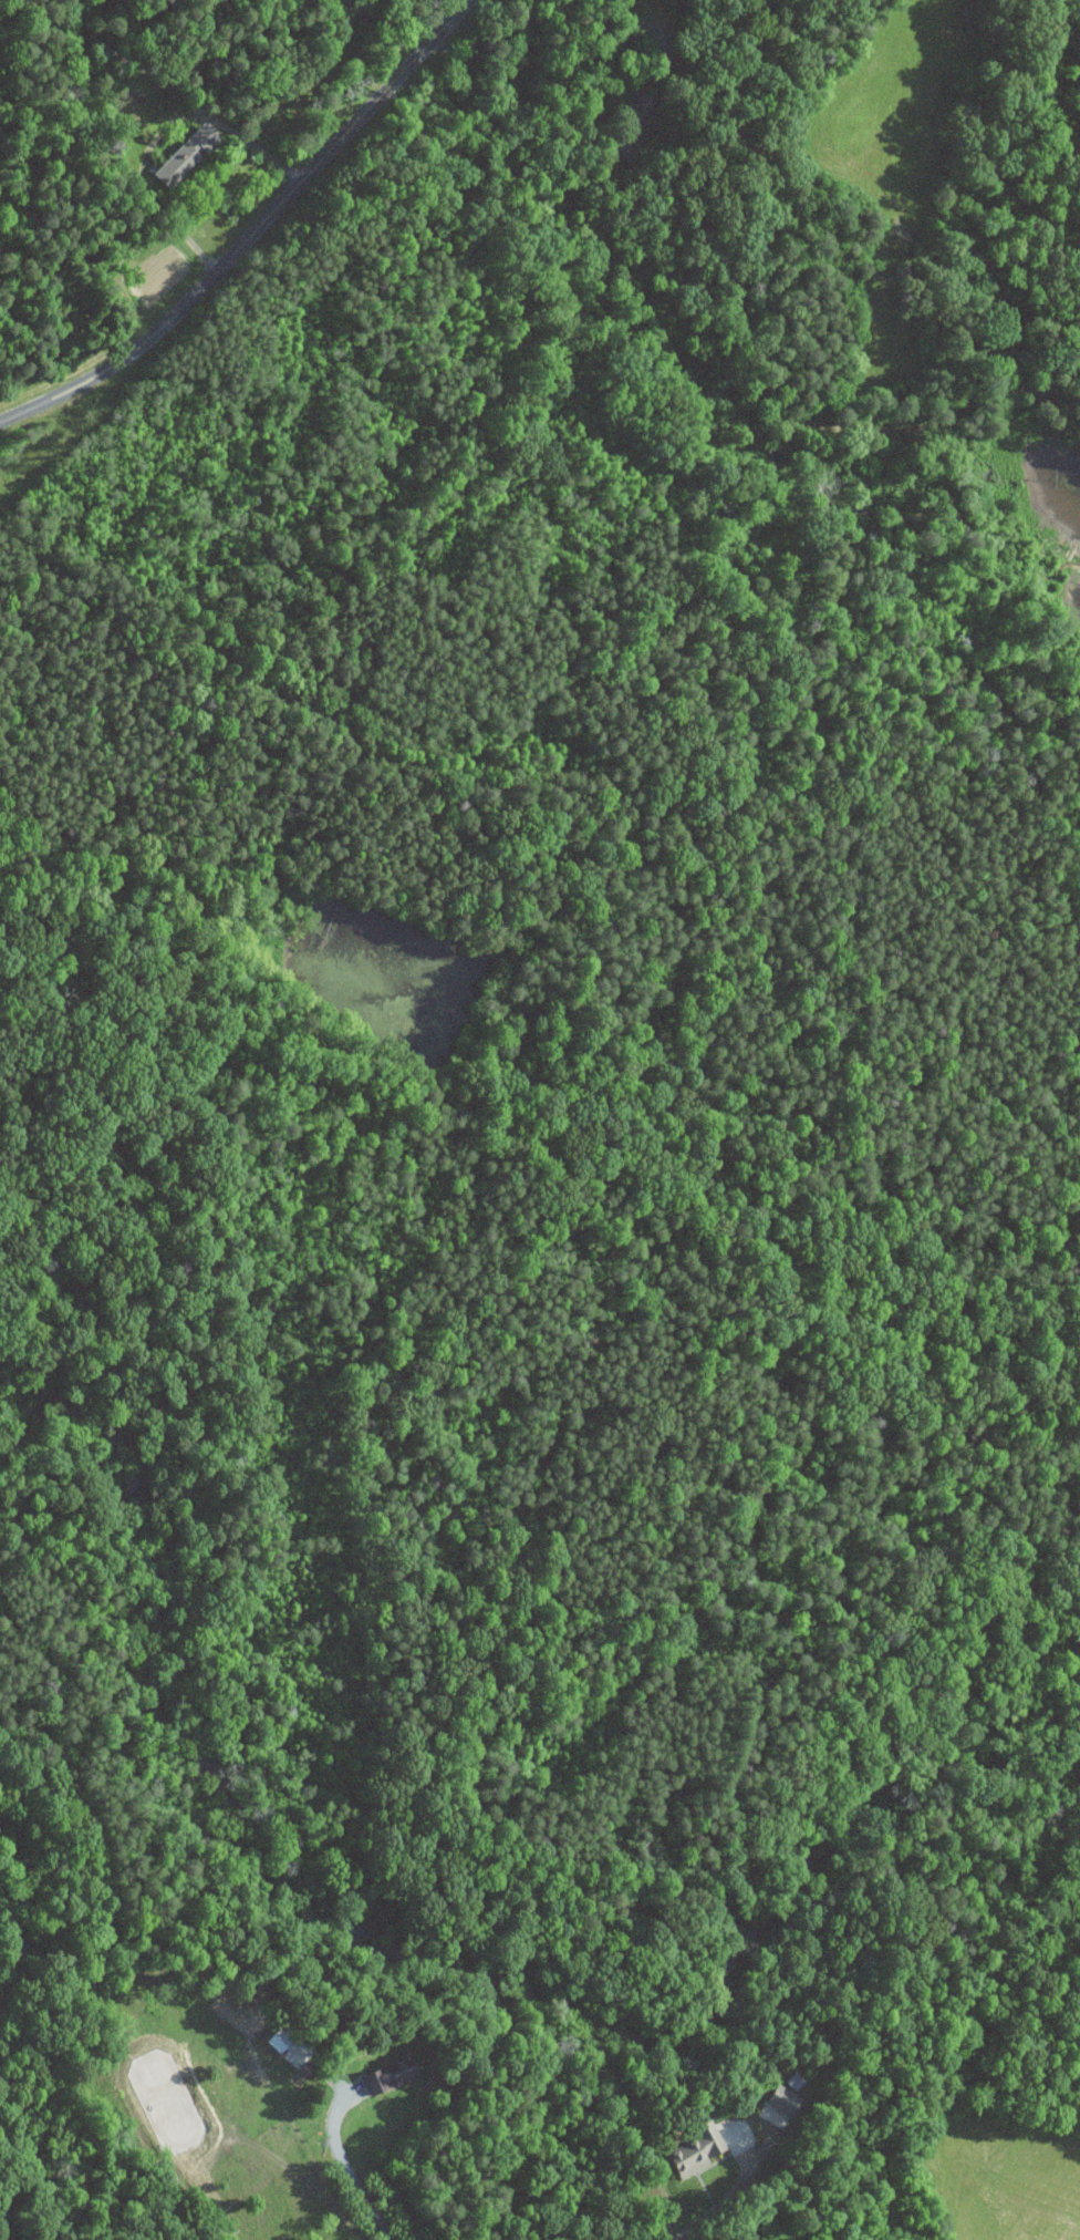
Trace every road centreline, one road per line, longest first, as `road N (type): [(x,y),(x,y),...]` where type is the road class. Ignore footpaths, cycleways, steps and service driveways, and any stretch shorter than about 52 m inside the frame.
road 1 (residential): [(0,421),(74,389),(134,349),(468,0)]

